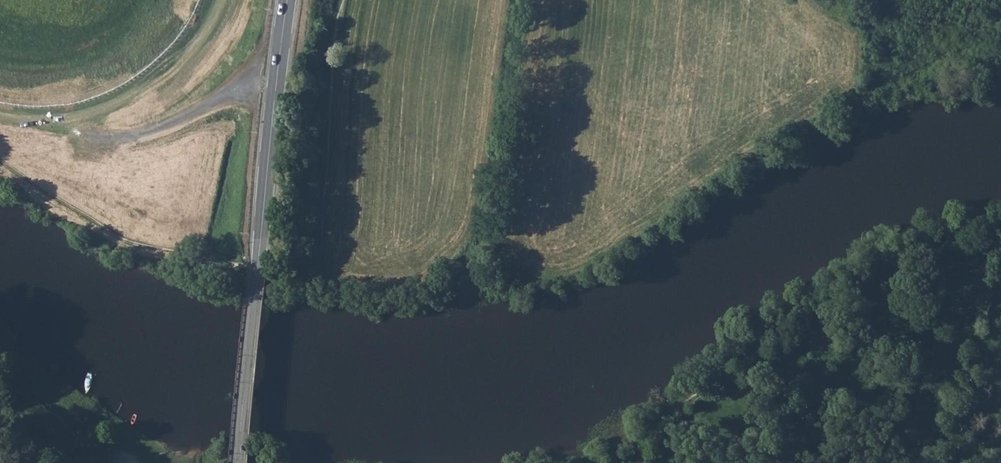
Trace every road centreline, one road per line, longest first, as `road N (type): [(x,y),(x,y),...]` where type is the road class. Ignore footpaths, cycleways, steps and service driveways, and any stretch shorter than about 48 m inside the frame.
road 1 (tertiary): [(287,0),(238,462)]
road 2 (residential): [(0,361),(95,425),(122,462)]

